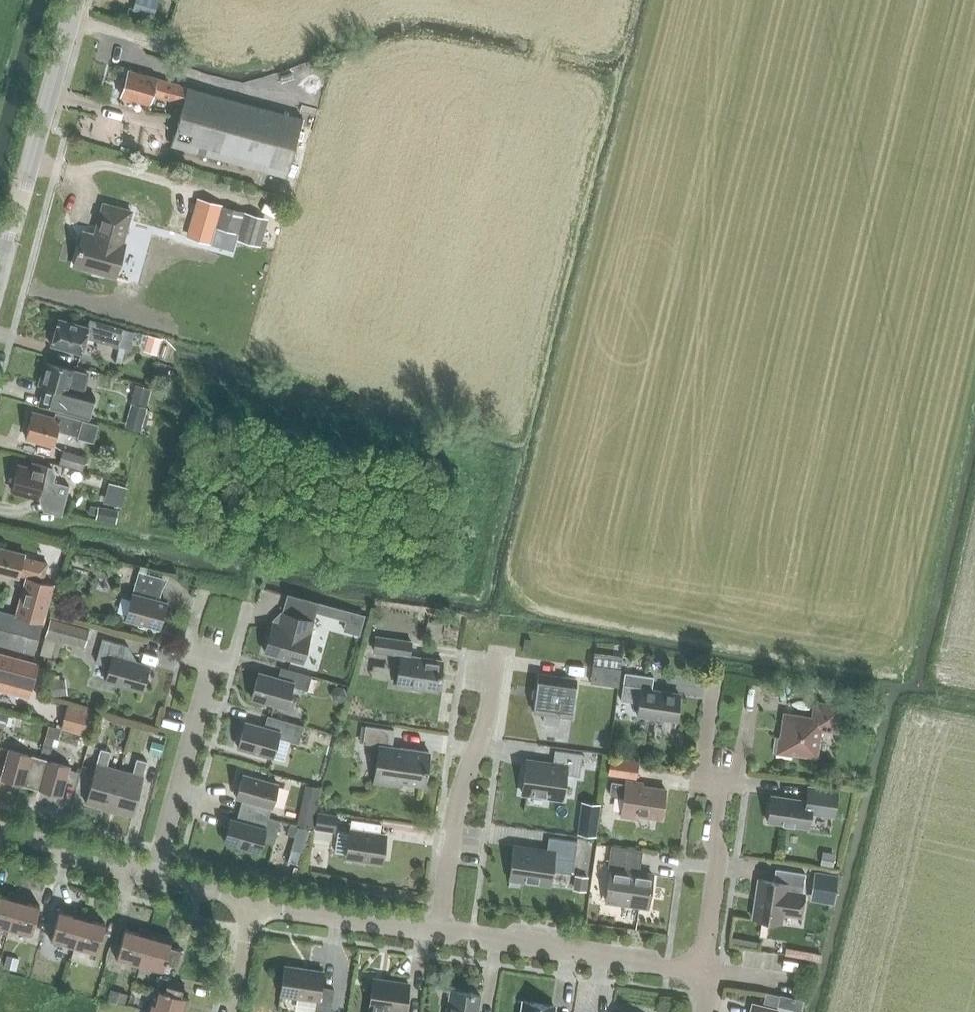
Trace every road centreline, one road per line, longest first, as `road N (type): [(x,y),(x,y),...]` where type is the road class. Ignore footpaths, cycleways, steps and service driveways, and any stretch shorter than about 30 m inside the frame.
road 1 (residential): [(438,931),(456,809),(488,714),(498,653)]
road 2 (tertiary): [(0,270),(76,0)]
road 3 (residential): [(702,973),(438,931)]
road 4 (residential): [(153,877),(212,657)]
road 5 (residential): [(702,973),(719,856),(711,835),(719,781)]
road 6 (residential): [(438,931),(252,904)]
road 7 (residential): [(153,877),(0,832)]

